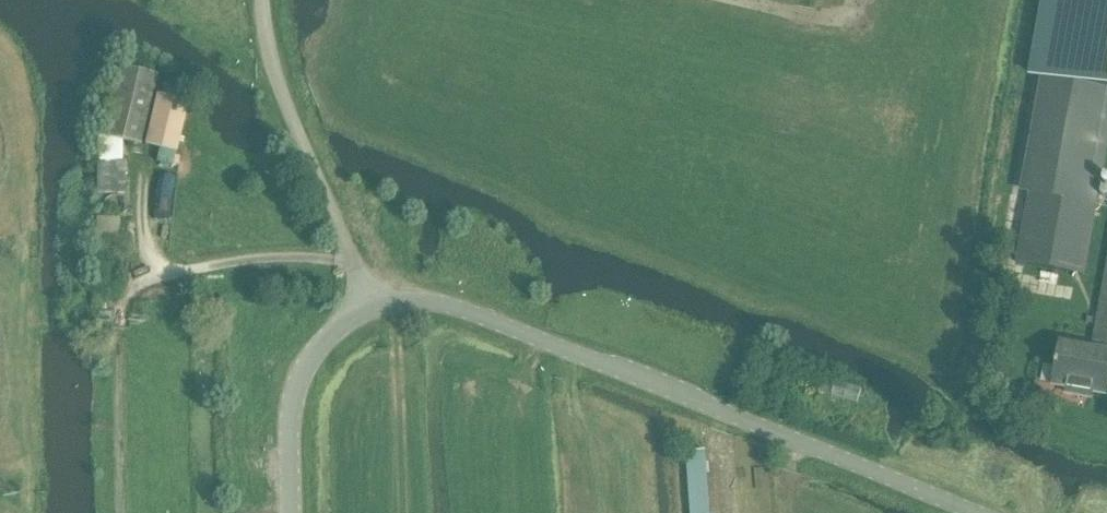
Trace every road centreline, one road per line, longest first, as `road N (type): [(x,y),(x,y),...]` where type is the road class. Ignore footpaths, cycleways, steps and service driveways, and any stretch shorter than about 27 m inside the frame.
road 1 (unclassified): [(971,512),(457,305),(371,304)]
road 2 (track): [(353,265),(272,64),(261,0)]
road 3 (track): [(120,512),(121,308),(154,278)]
road 4 (unclassified): [(292,512),(291,408),(302,373),(322,342),(371,304)]
road 5 (track): [(741,0),(838,18),(866,0)]

